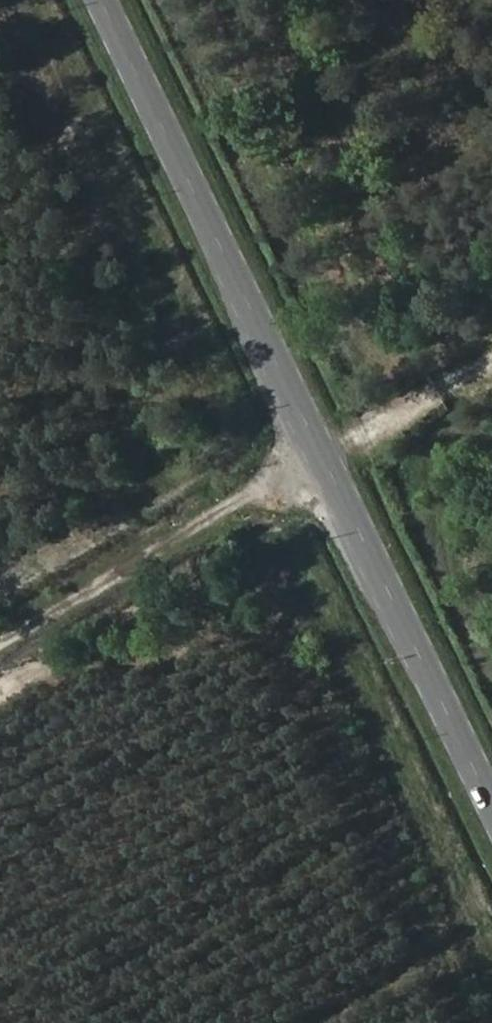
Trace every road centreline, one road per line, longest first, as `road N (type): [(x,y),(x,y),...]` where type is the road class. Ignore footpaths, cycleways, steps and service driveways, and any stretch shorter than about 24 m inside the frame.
road 1 (secondary): [(107,0),(491,785)]
road 2 (track): [(0,644),(331,455)]
road 3 (track): [(491,363),(331,455)]

